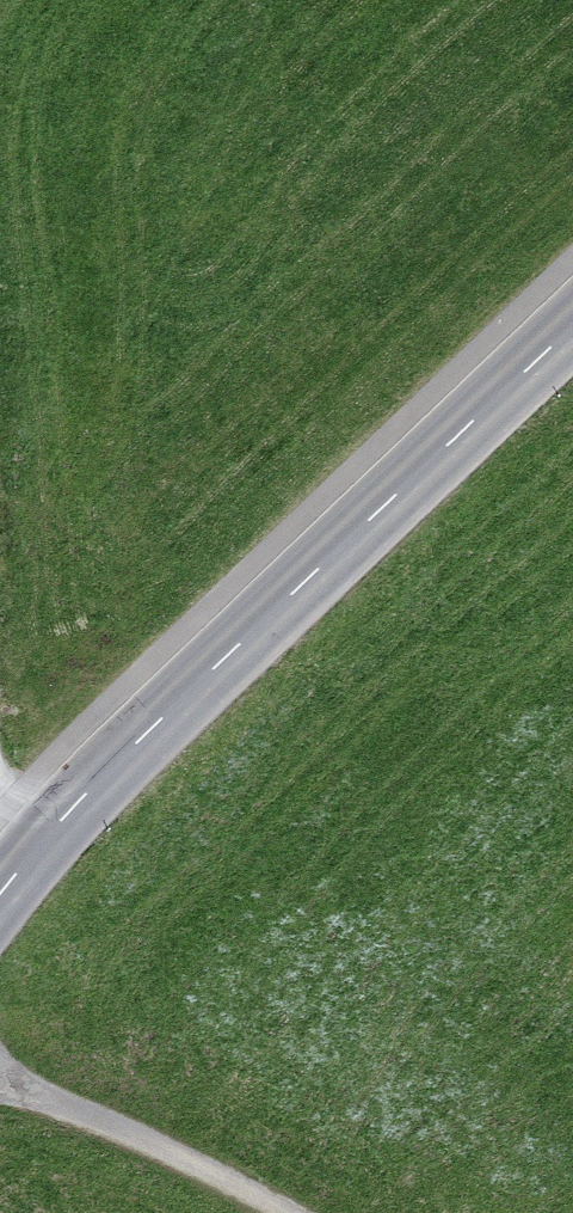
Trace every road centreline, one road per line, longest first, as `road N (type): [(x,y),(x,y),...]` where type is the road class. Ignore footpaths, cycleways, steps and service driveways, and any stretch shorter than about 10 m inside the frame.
road 1 (unclassified): [(0,930),(36,876),(274,624),(572,355)]
road 2 (track): [(0,1098),(260,1212)]

